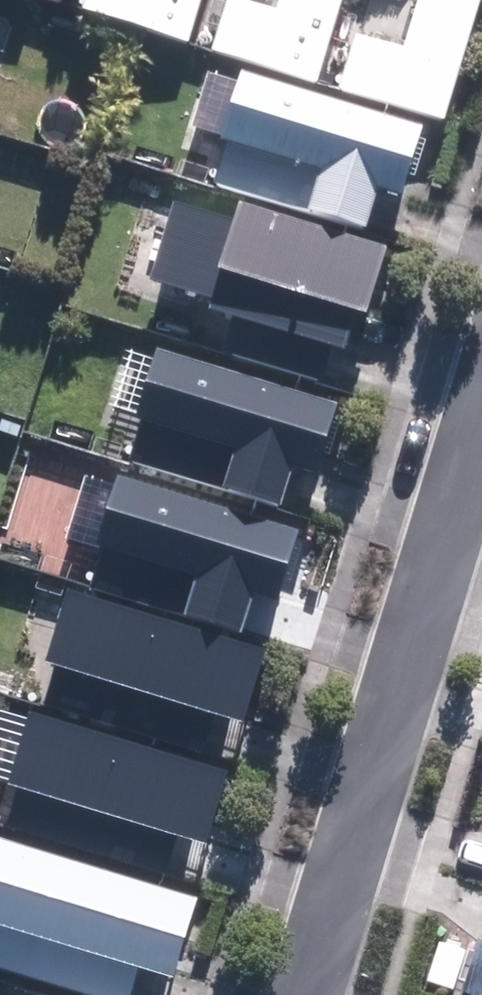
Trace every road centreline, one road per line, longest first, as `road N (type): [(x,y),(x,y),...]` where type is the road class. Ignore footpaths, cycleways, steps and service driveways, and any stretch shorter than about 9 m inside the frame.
road 1 (residential): [(303,994),(481,413)]

